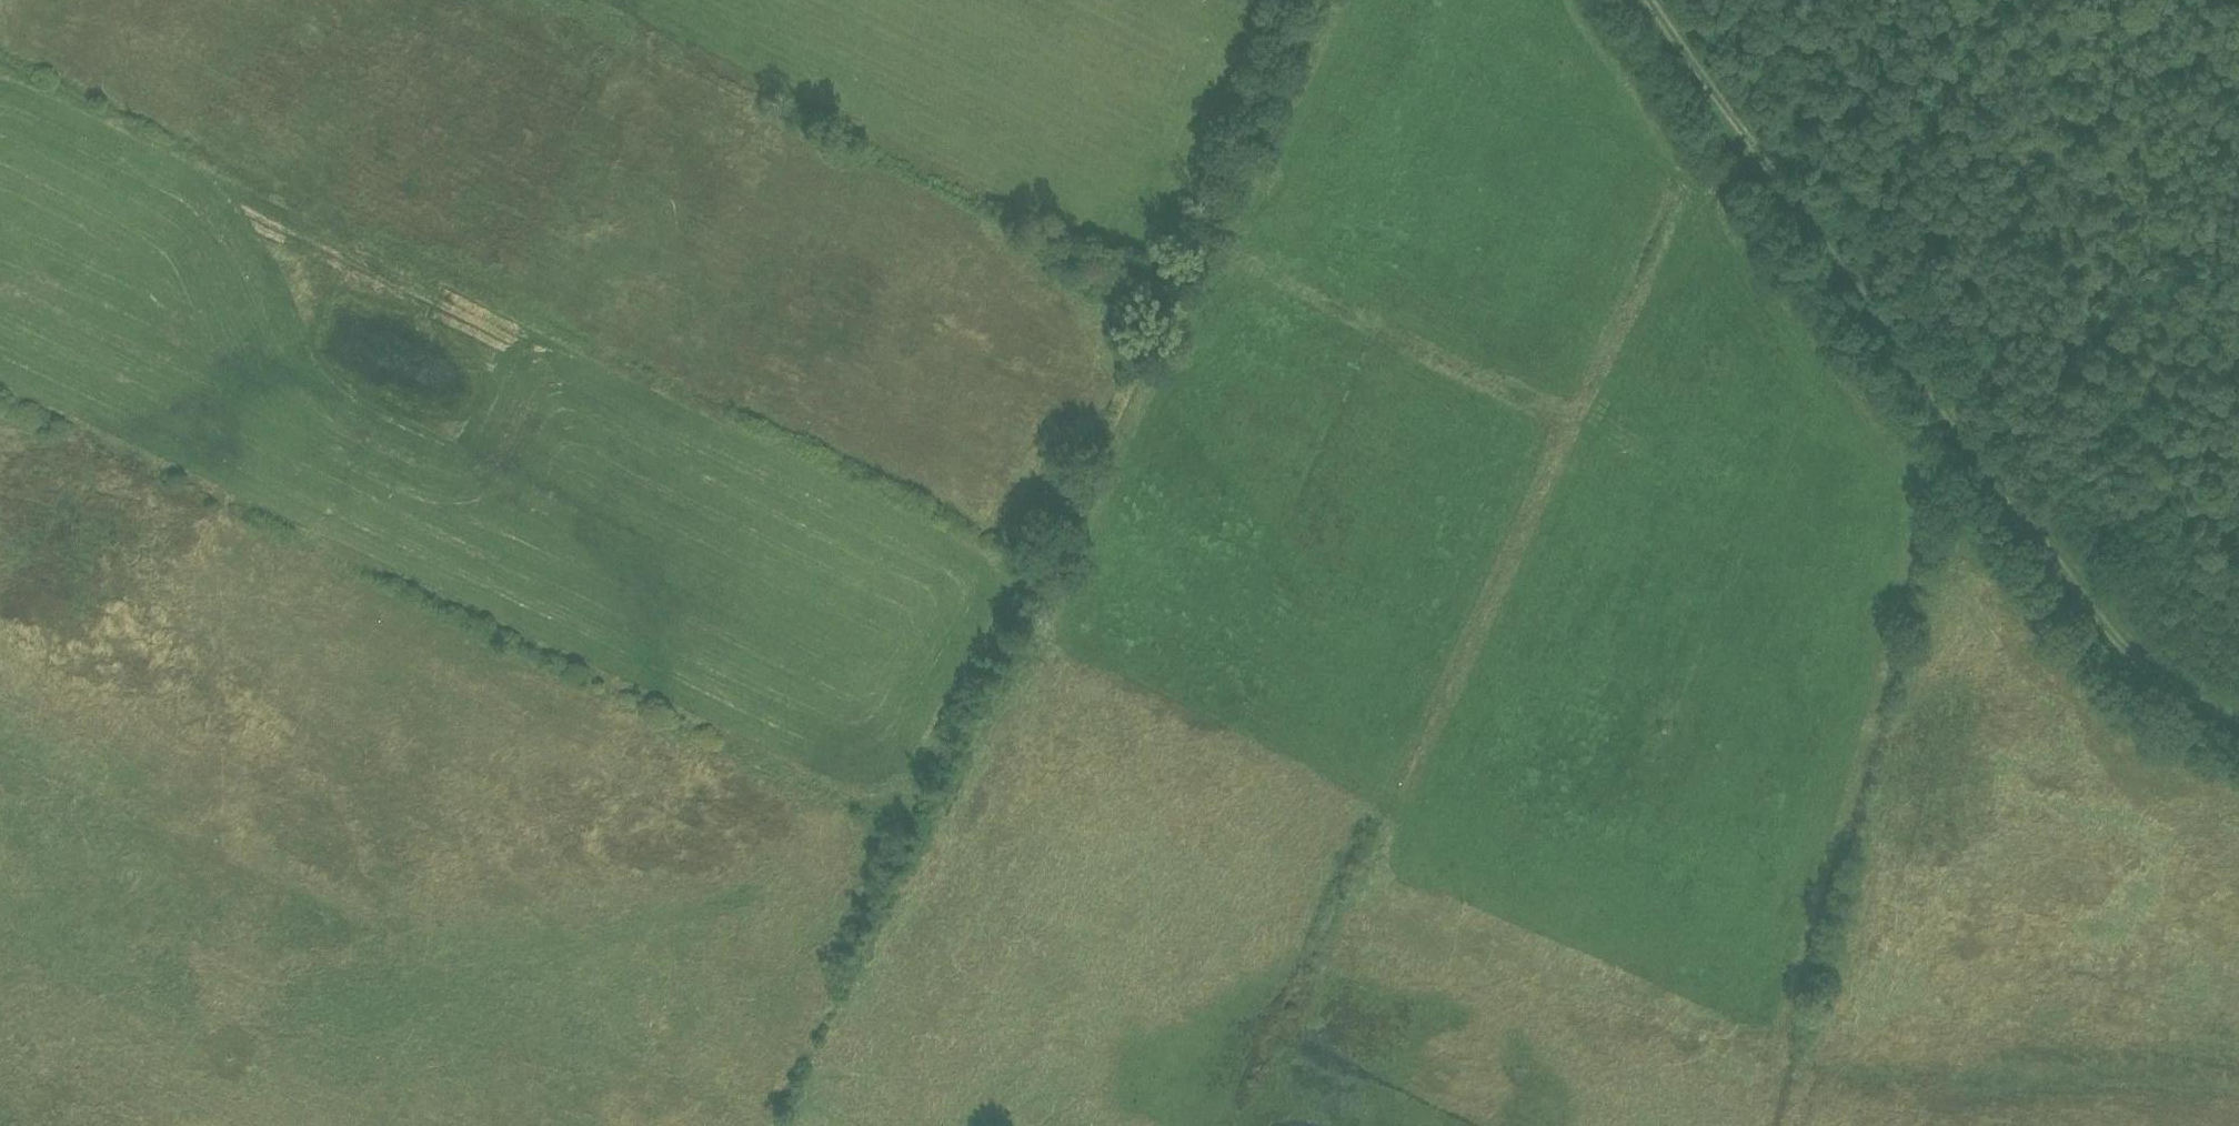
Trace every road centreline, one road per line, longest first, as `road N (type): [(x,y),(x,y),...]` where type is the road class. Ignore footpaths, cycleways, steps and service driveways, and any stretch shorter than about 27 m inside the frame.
road 1 (unclassified): [(2238,715),(2167,678),(2115,635),(1649,0)]

